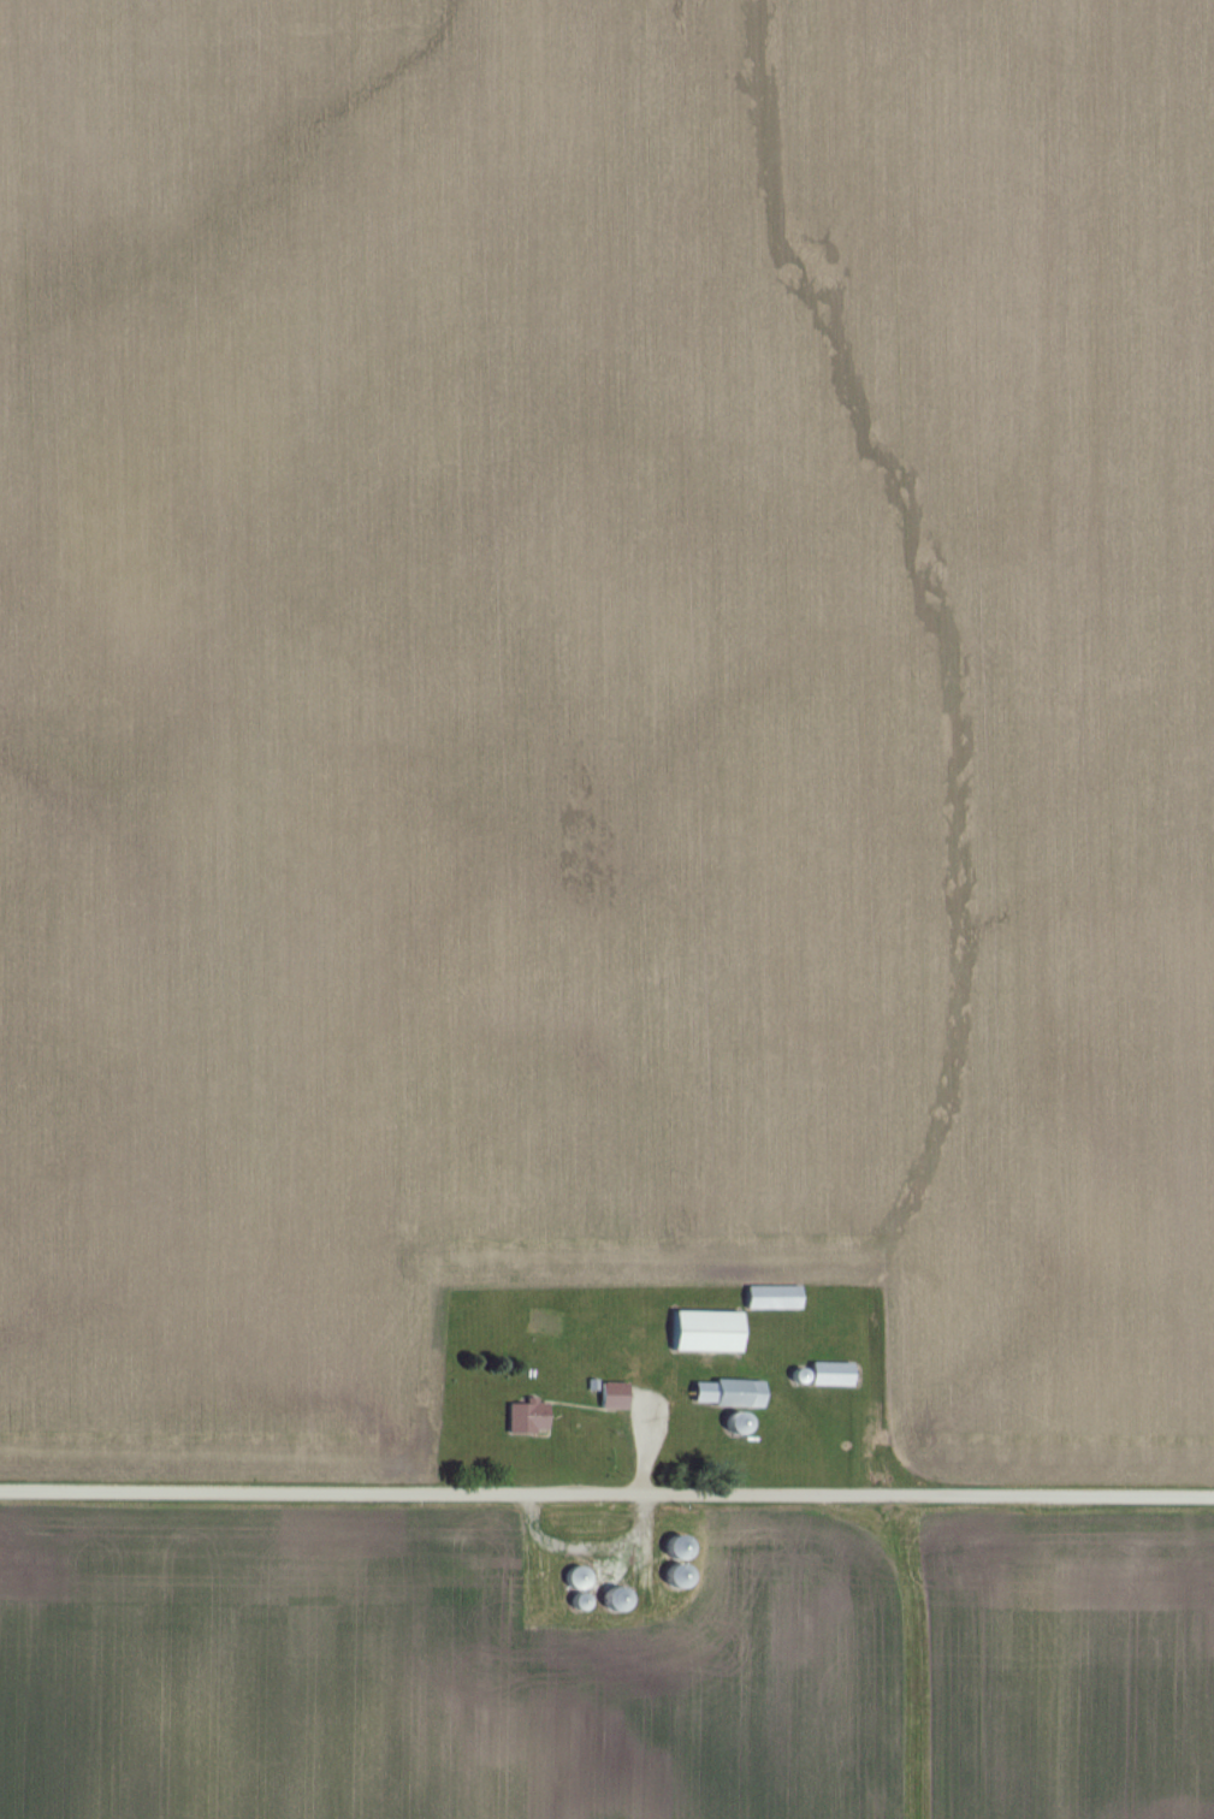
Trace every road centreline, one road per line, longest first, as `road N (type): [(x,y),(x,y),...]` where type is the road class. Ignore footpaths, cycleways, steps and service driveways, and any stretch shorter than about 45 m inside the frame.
road 1 (residential): [(1213,1499),(0,1494)]

